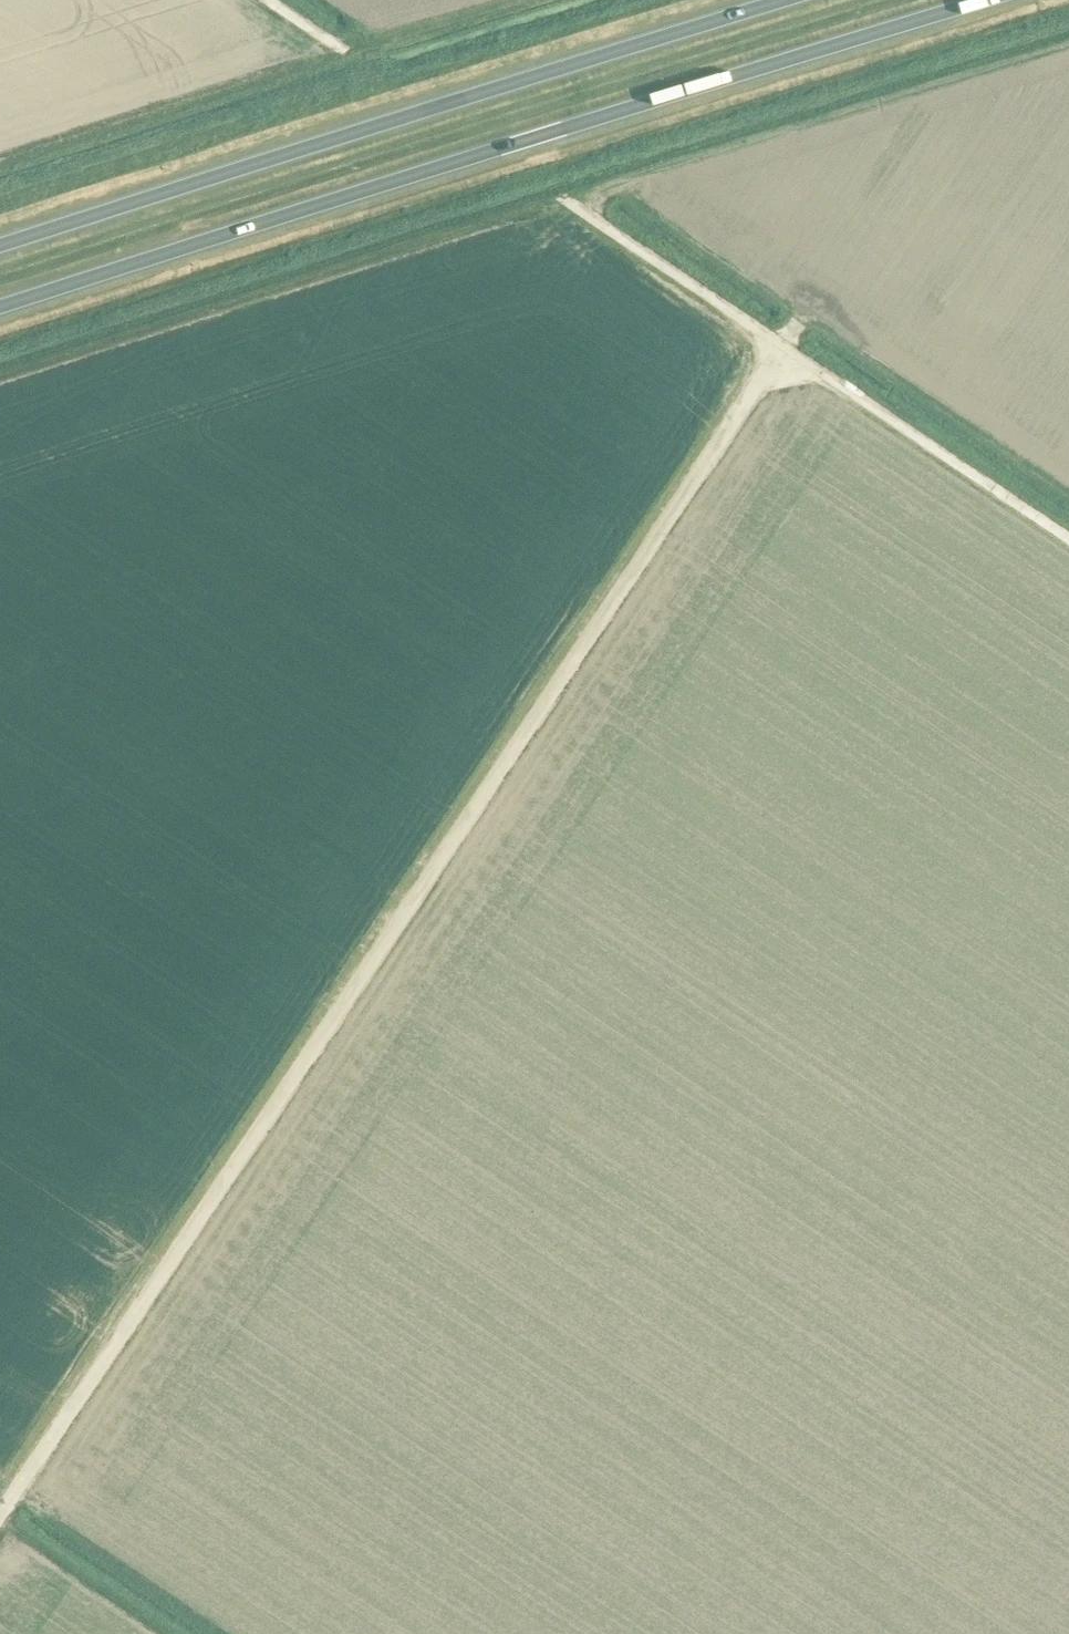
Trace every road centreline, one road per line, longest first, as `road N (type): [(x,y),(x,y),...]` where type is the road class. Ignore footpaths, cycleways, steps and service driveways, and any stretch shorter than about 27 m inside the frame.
road 1 (track): [(0,1509),(796,326)]
road 2 (trunk): [(0,306),(984,0)]
road 3 (trunk): [(782,0),(0,243)]
road 4 (track): [(1068,538),(564,198)]

